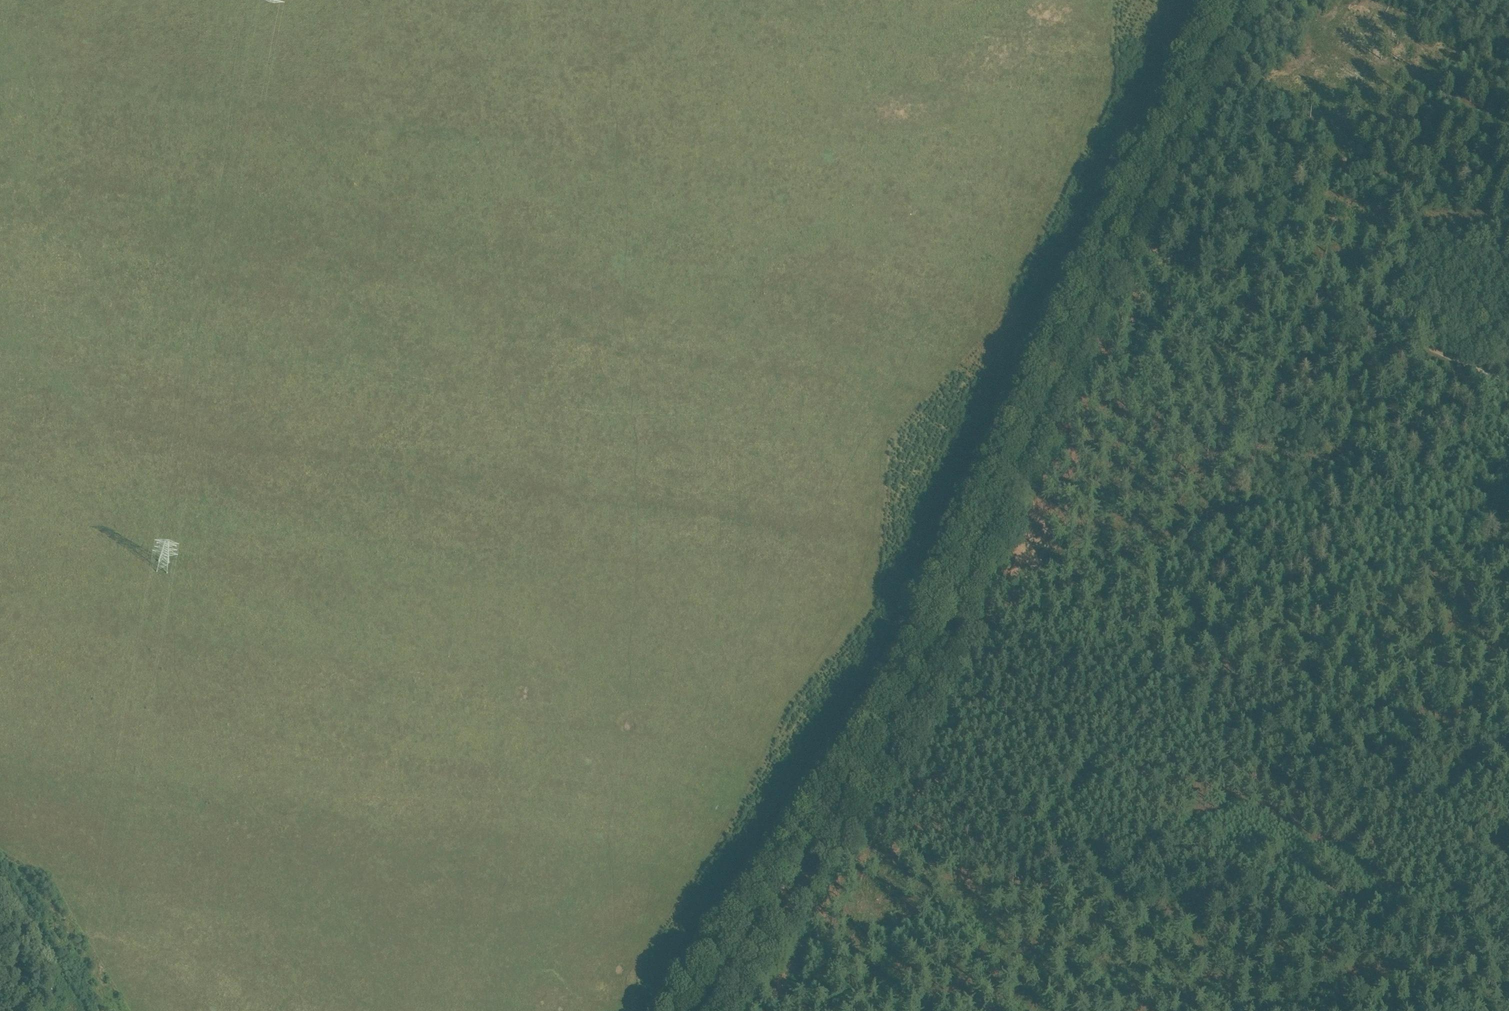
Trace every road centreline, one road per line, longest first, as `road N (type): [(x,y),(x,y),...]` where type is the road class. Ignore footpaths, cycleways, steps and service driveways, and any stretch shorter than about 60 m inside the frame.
road 1 (track): [(704,1010),(897,734),(1116,270)]
road 2 (track): [(1116,270),(1330,309),(1508,385)]
road 3 (track): [(1116,270),(1245,0)]

